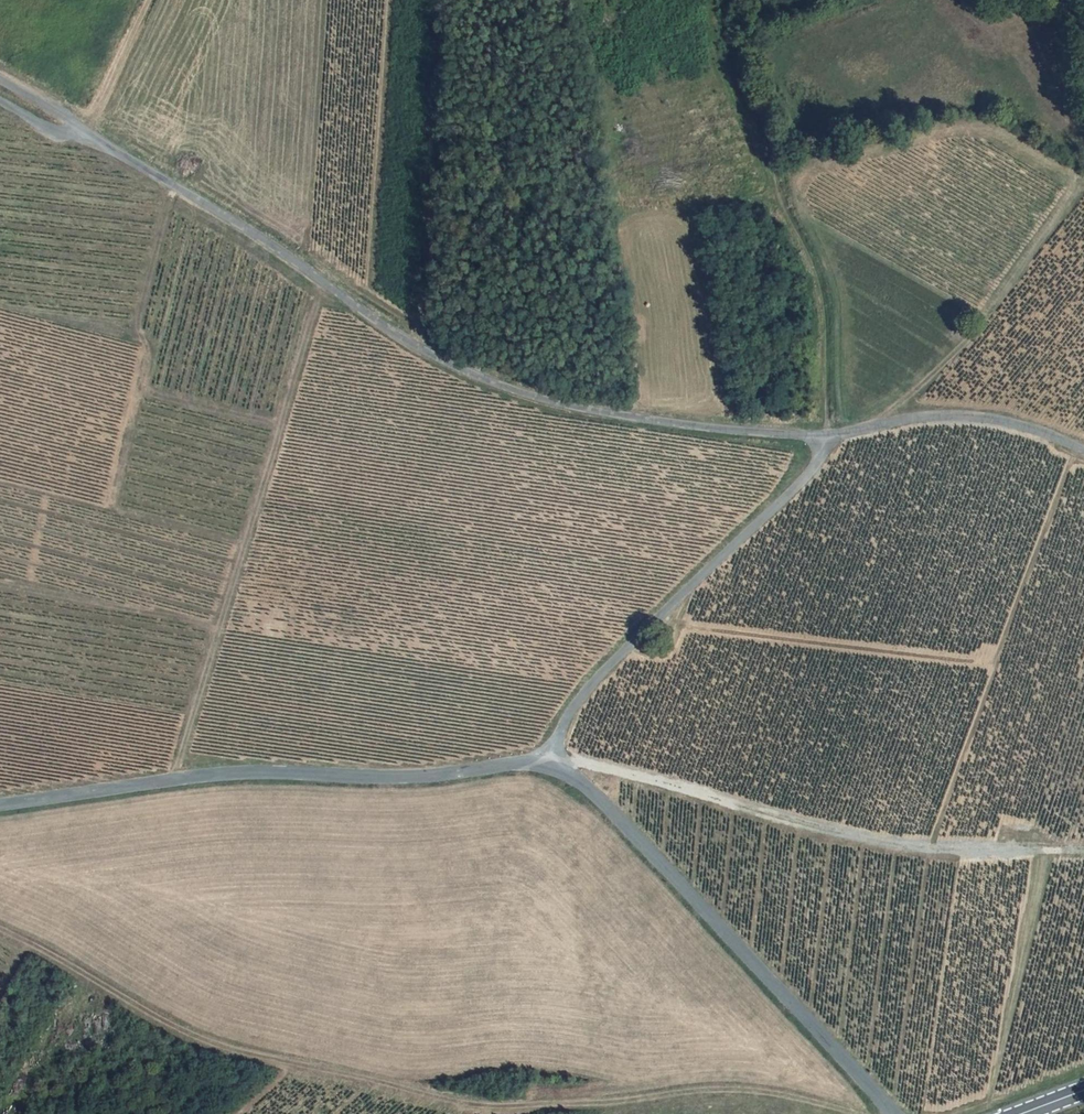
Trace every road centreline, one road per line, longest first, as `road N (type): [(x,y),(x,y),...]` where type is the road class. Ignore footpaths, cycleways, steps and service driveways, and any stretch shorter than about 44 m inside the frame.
road 1 (track): [(0,929),(172,1027),(468,1102),(523,1107),(757,1089),(857,1113)]
road 2 (unclassified): [(828,437),(586,409),(461,369),(88,133)]
road 3 (tertiary): [(552,766),(368,777),(259,772),(0,805)]
road 4 (track): [(1083,851),(926,851),(843,837),(580,762),(552,766)]
road 5 (track): [(175,779),(323,283)]
road 6 (tertiary): [(894,1113),(601,799),(577,776),(552,766)]
road 7 (track): [(828,437),(826,328),(815,271),(781,203),(778,158),(747,106),(730,42),(729,0)]
road 8 (unclassified): [(552,766),(568,715),(618,655),(799,485),(819,462),(828,437)]
road 9 (track): [(1083,175),(980,122),(778,158)]
road 10 (unclassified): [(1083,449),(1036,429),(954,416),(828,437)]

